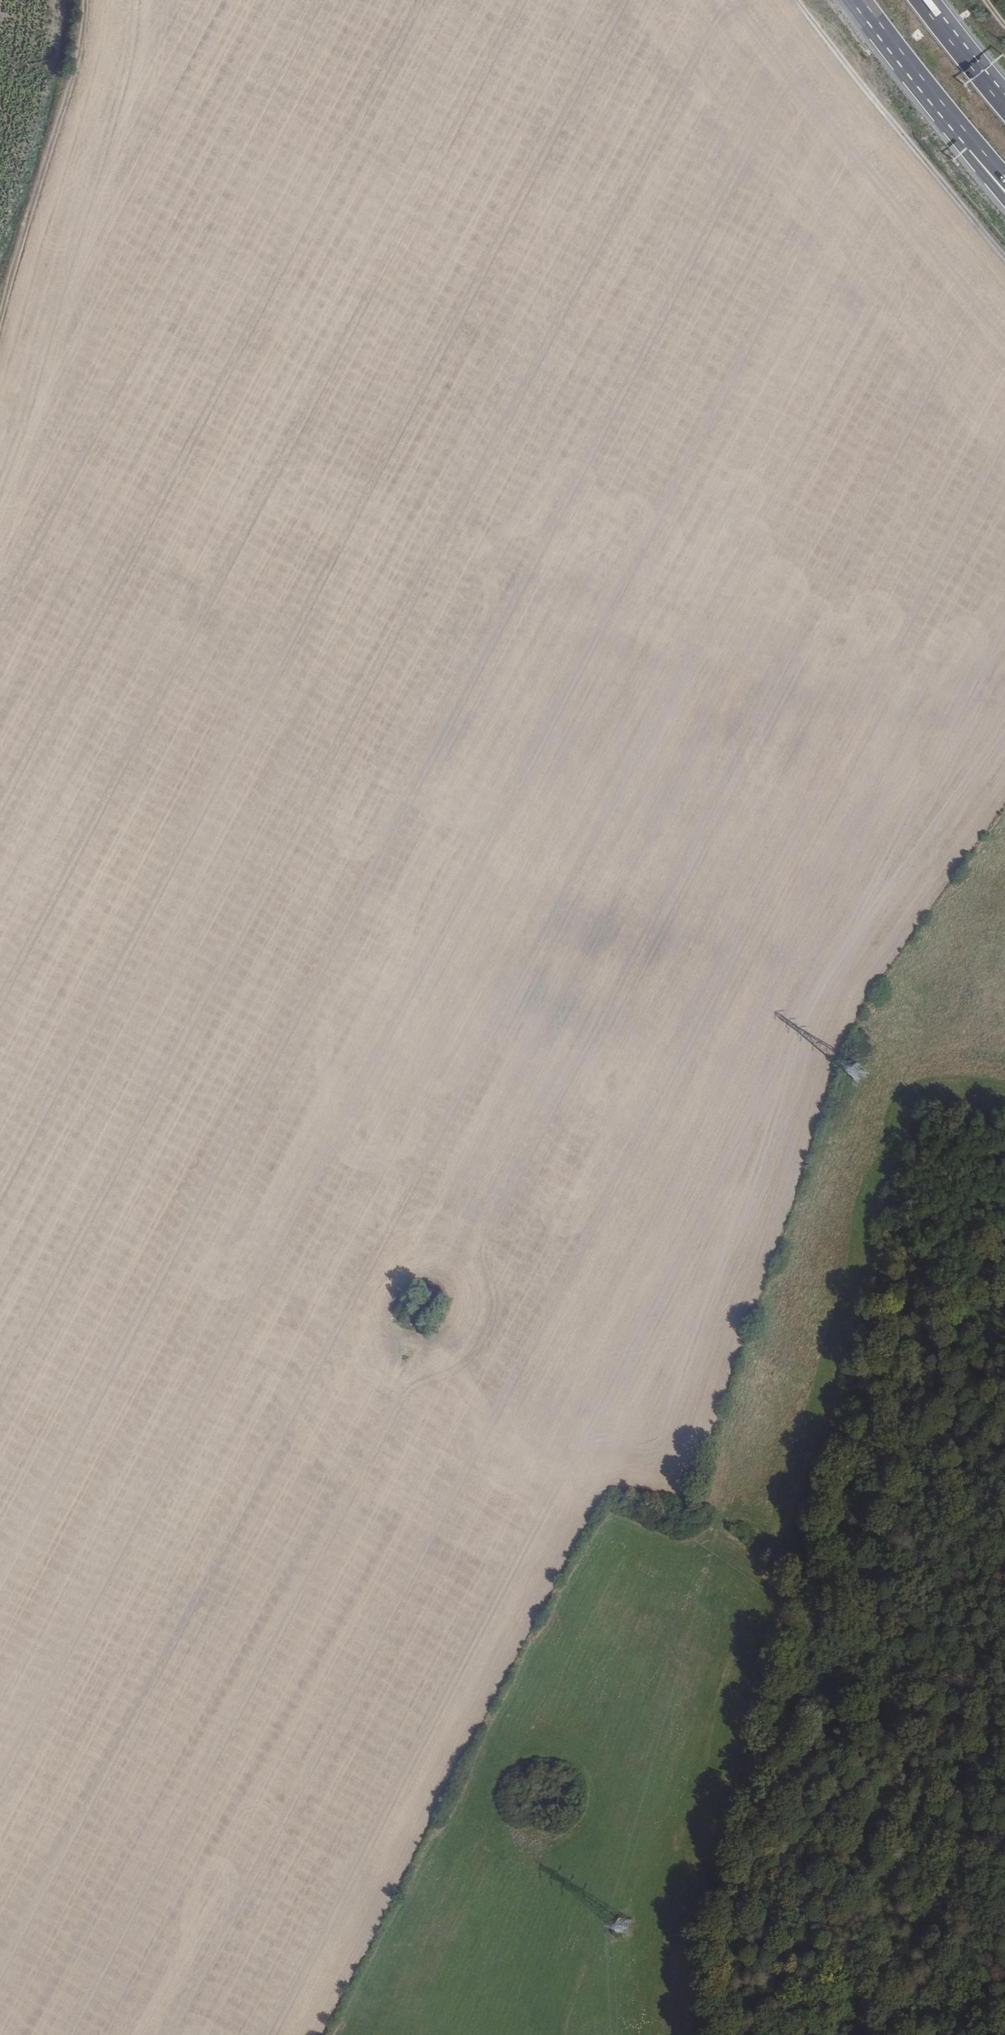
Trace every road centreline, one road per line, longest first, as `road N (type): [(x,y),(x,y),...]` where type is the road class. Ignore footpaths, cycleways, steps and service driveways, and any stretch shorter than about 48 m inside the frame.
road 1 (track): [(93,0),(83,77),(0,335)]
road 2 (track): [(1004,254),(798,0)]
road 3 (motorway): [(863,0),(967,132)]
road 4 (track): [(946,1157),(1004,1313)]
road 5 (motorway): [(1004,100),(926,0)]

